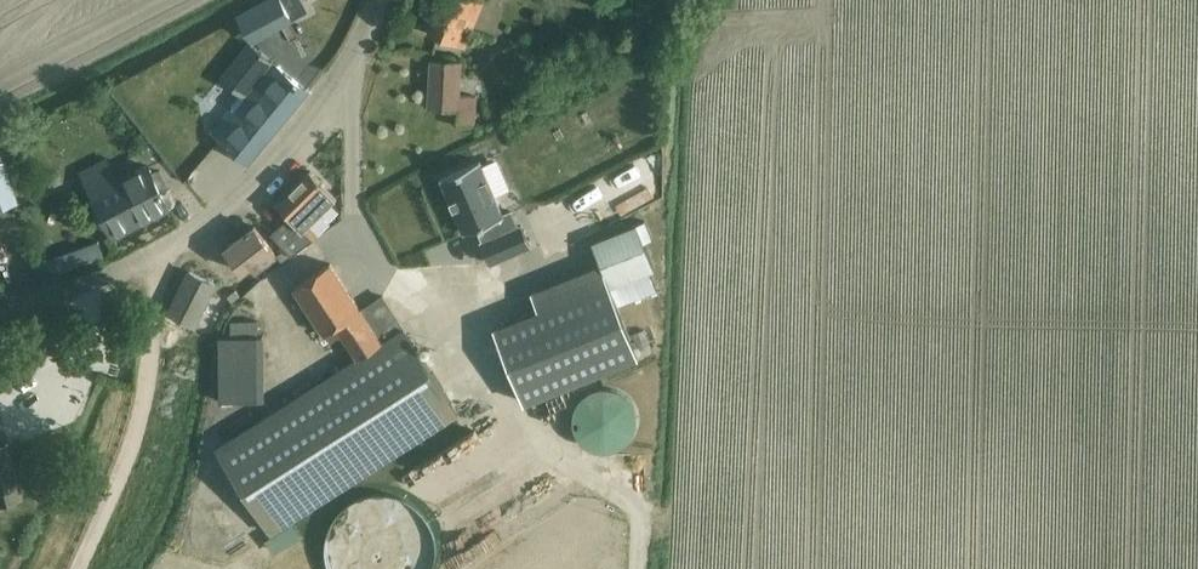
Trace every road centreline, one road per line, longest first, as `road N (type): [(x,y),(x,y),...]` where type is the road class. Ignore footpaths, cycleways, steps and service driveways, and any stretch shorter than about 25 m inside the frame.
road 1 (unclassified): [(0,308),(109,277),(157,255),(239,195),(309,122),(380,0)]
road 2 (track): [(74,568),(121,473),(144,393),(157,255)]

